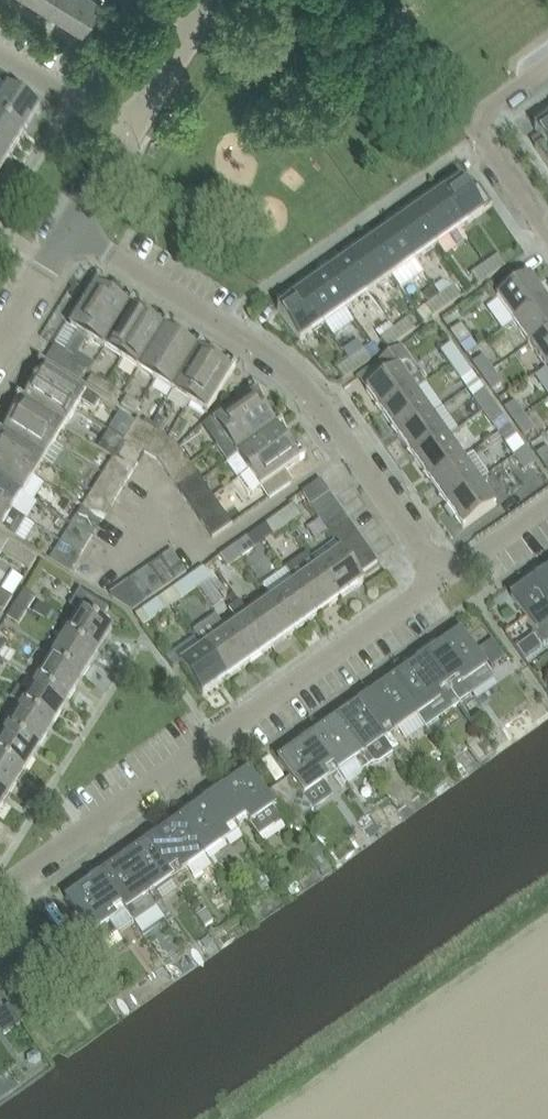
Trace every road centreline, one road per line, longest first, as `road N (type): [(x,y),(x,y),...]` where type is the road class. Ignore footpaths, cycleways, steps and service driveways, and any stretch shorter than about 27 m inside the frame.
road 1 (residential): [(0,887),(442,576)]
road 2 (residential): [(442,576),(300,379),(69,229)]
road 3 (residential): [(547,235),(478,125),(489,104),(547,63)]
road 4 (unclassified): [(128,133),(212,0)]
road 5 (residential): [(128,133),(0,55)]
road 6 (unclassified): [(0,338),(69,229)]
road 7 (residential): [(442,576),(547,503)]

